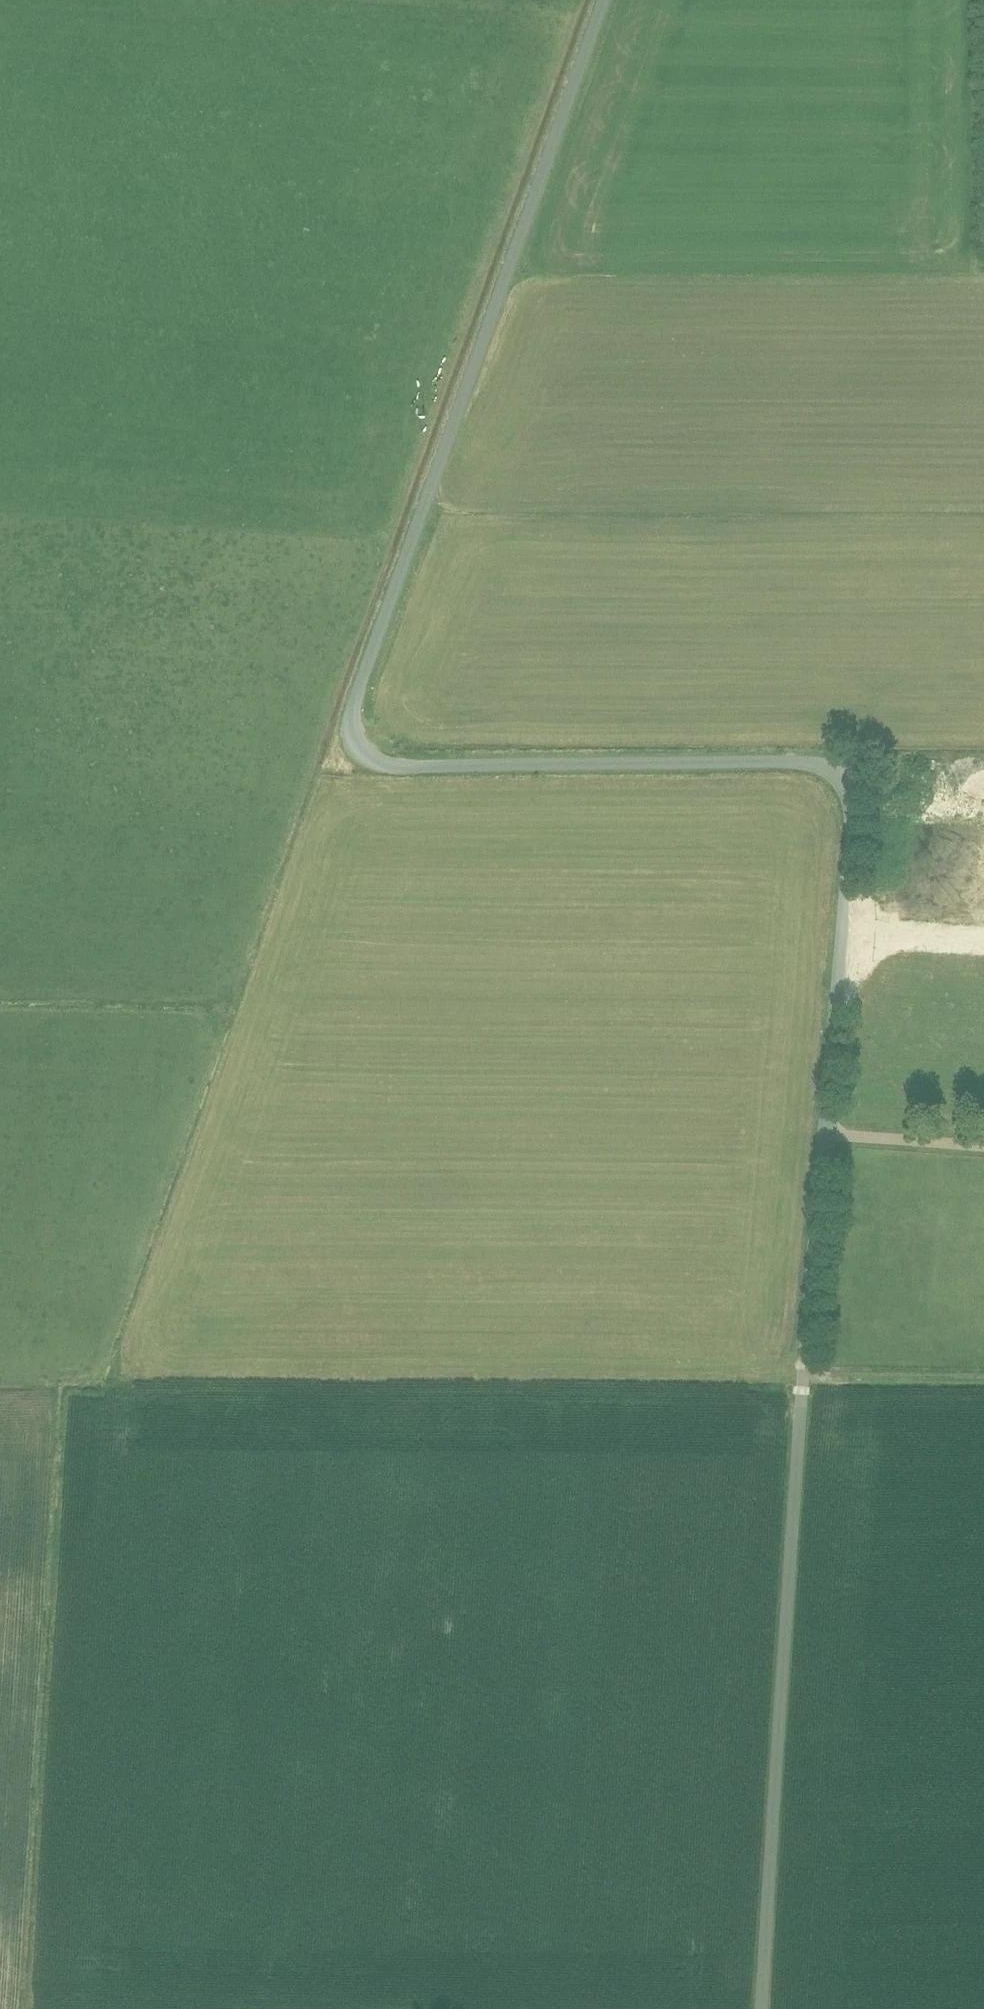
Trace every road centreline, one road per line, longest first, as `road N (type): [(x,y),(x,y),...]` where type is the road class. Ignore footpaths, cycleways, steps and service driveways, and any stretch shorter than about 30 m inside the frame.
road 1 (unclassified): [(763,2008),(850,792),(838,774),(805,763),(388,764),(360,748),(352,721),(605,0)]

